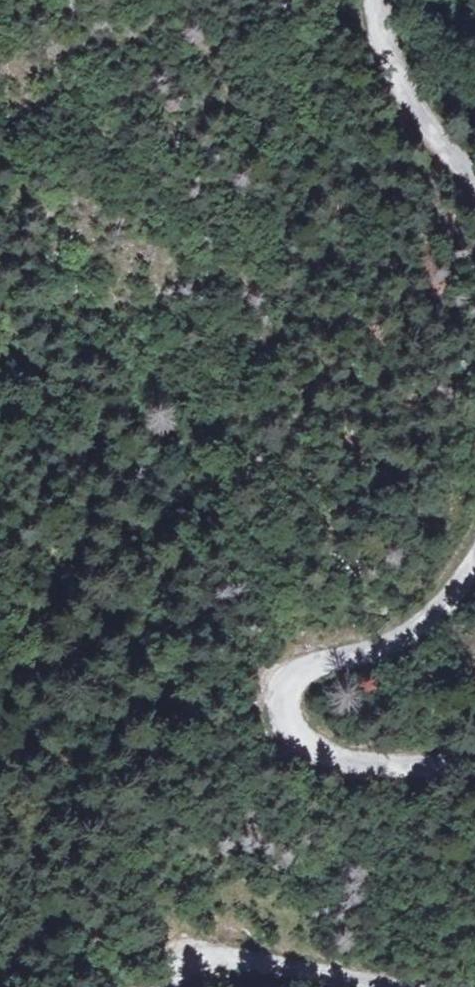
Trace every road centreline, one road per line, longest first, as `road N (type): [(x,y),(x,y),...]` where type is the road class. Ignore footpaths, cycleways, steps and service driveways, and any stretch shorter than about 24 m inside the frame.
road 1 (unclassified): [(474,559),(404,632),(369,651),(310,666),(281,690),(279,706),(301,738),(334,758),(393,766),(474,761)]
road 2 (unclassified): [(387,986),(199,956),(175,962),(151,986)]
road 3 (unclassified): [(383,0),(409,106),(474,184)]

